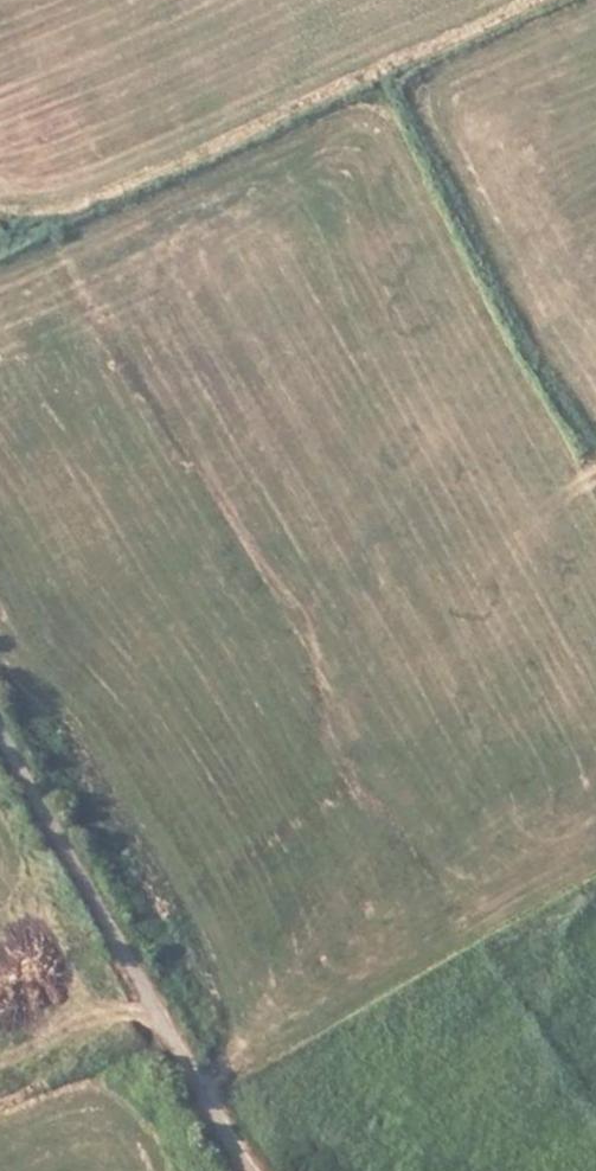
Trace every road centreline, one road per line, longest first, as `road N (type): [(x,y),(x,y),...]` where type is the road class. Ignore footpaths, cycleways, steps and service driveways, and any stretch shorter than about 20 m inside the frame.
road 1 (unclassified): [(255,1170),(0,726)]

